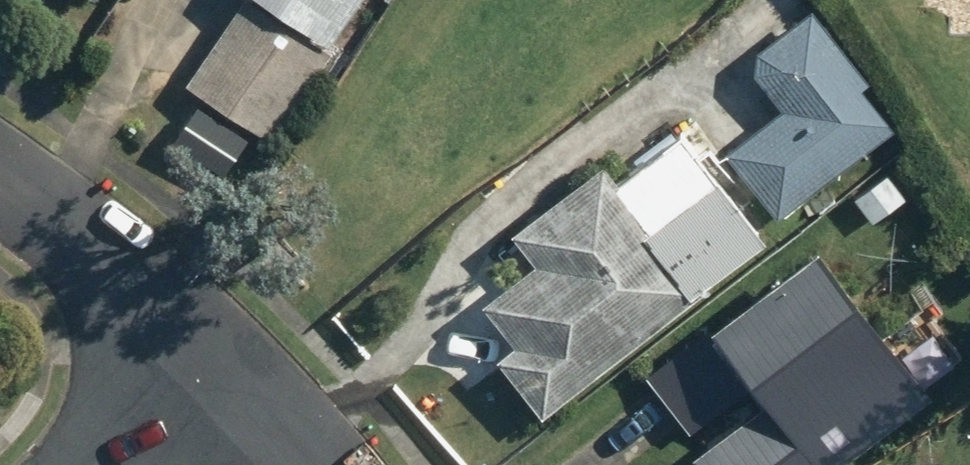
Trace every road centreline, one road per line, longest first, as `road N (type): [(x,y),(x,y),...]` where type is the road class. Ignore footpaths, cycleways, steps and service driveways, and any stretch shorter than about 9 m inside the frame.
road 1 (residential): [(0,181),(48,214),(185,343)]
road 2 (residential): [(185,343),(303,464)]
road 3 (residential): [(82,464),(185,343)]

